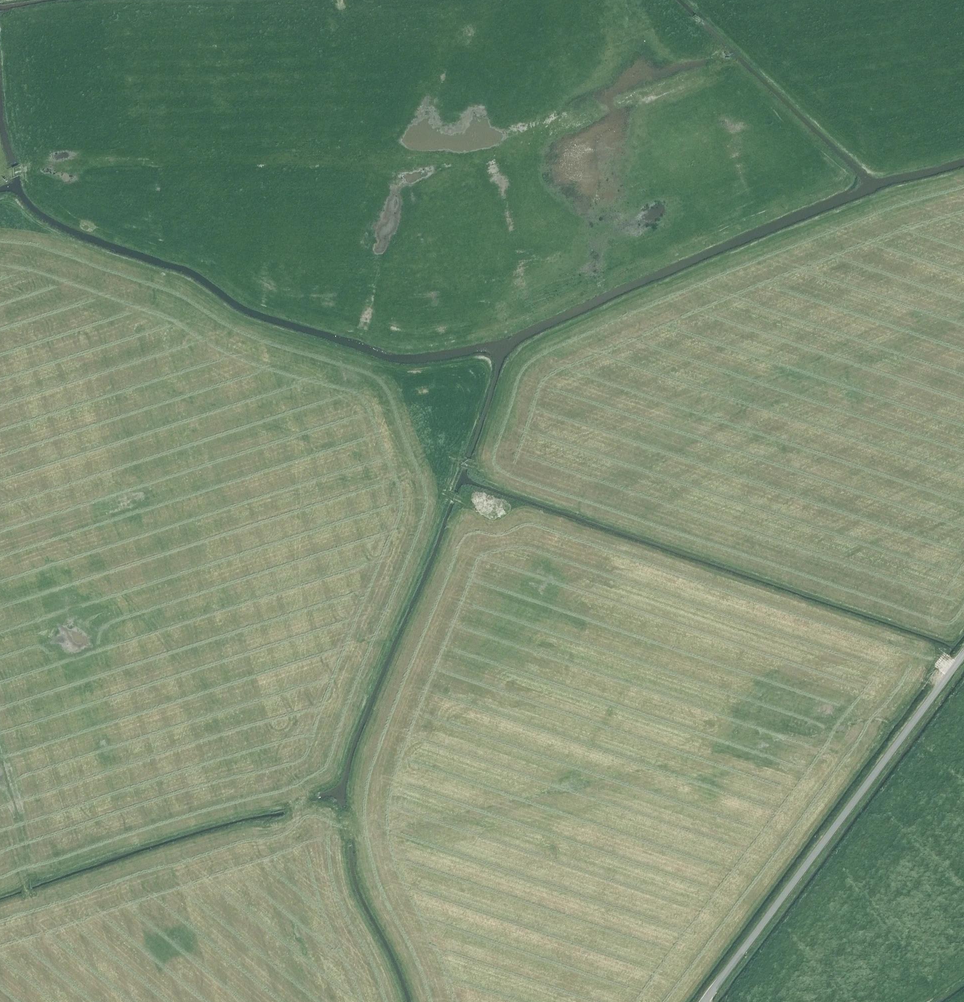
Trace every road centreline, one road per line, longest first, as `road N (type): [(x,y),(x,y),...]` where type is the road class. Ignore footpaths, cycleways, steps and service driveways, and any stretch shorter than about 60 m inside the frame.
road 1 (unclassified): [(706,1001),(963,655)]

